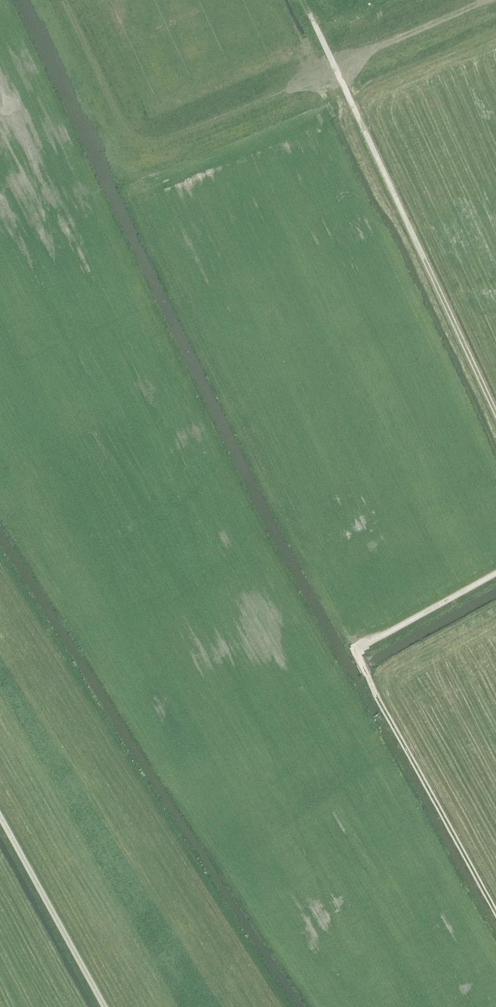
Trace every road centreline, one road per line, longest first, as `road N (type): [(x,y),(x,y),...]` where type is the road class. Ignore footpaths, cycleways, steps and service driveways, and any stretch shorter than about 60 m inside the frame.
road 1 (track): [(61,0),(123,133),(161,142),(495,0)]
road 2 (track): [(495,908),(354,649),(495,574)]
road 3 (track): [(495,409),(311,14)]
road 4 (track): [(107,1006),(0,815)]

